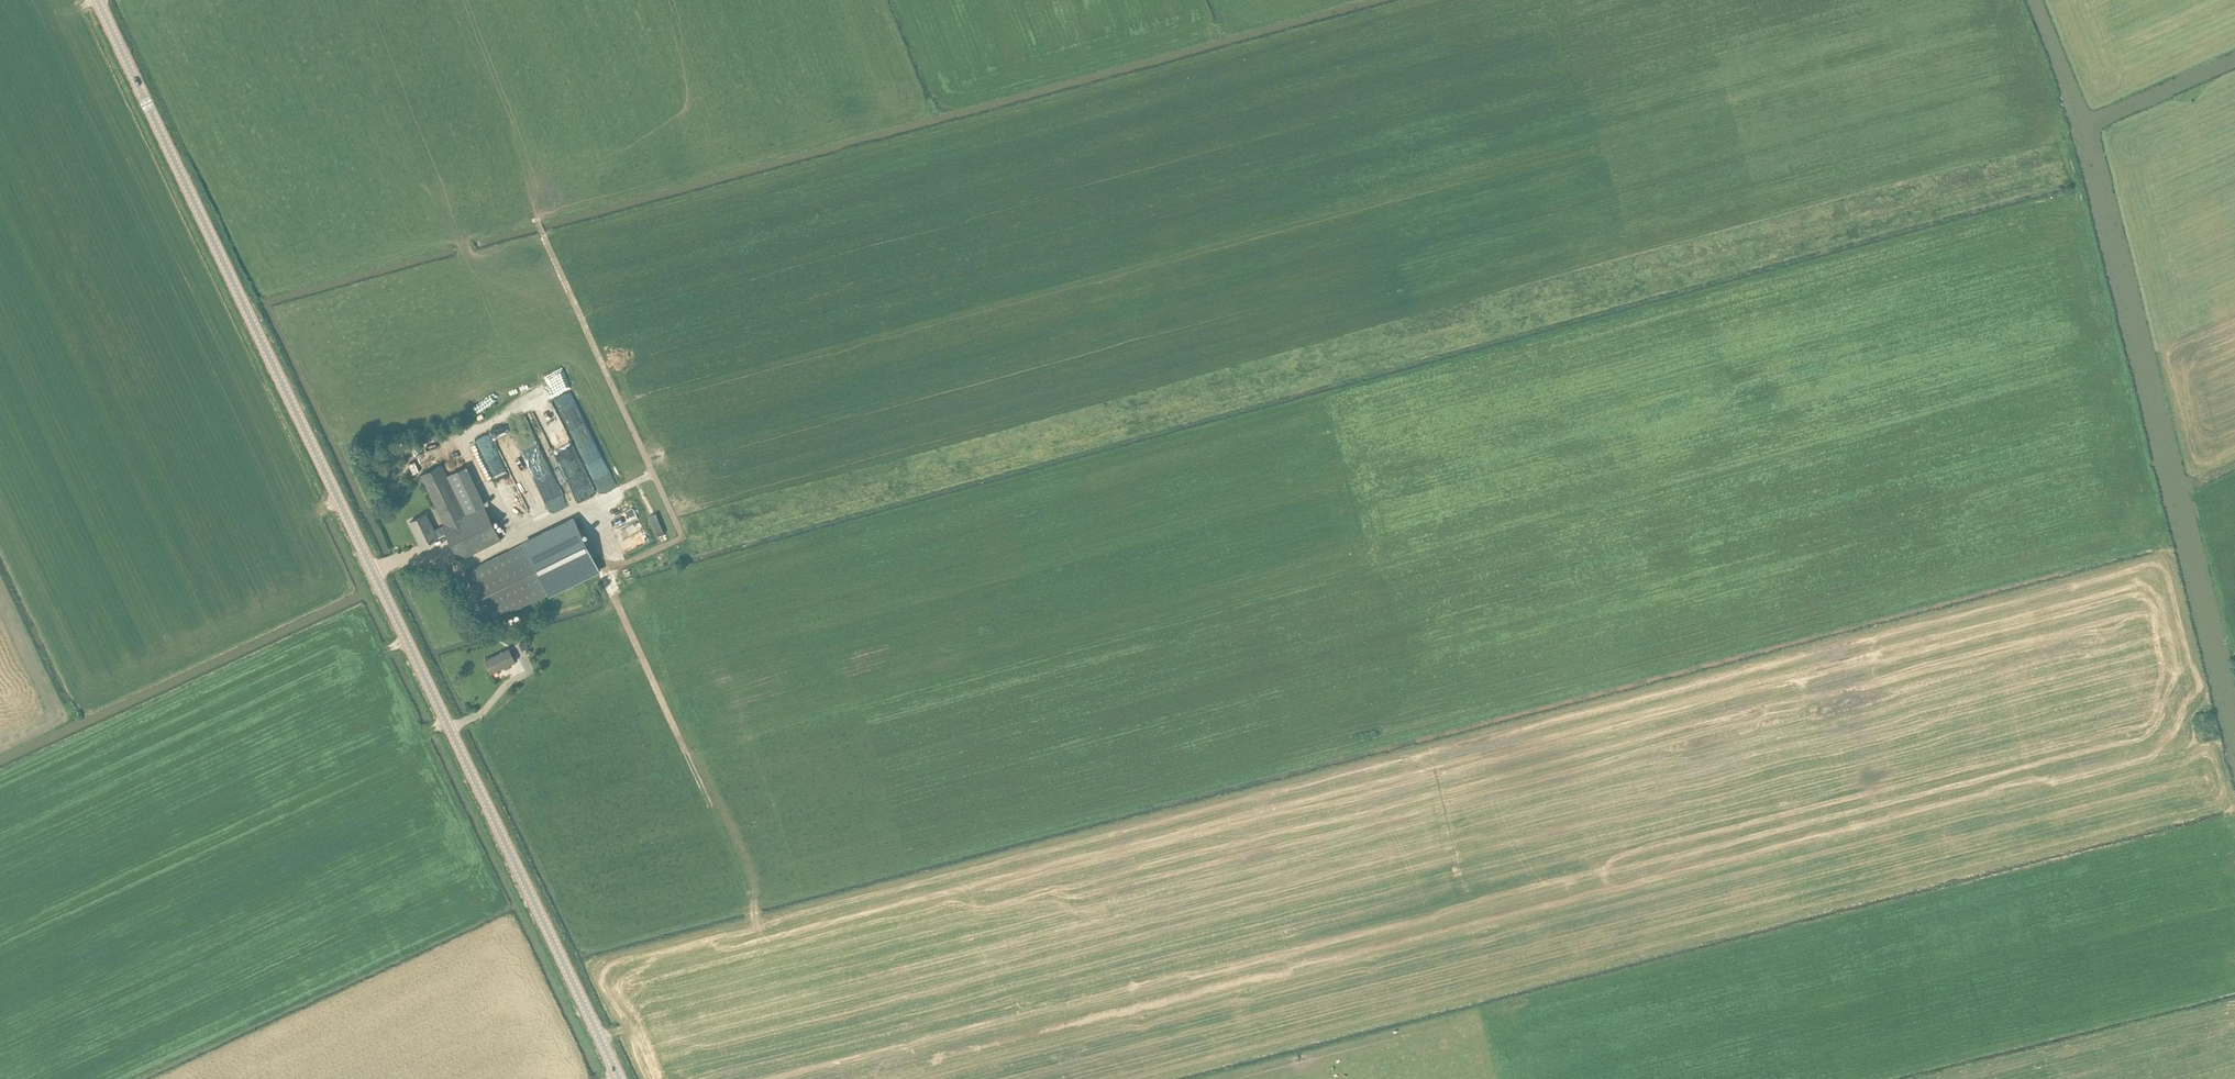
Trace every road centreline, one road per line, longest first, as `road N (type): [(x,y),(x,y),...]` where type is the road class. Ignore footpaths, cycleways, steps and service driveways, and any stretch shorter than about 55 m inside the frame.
road 1 (tertiary): [(621,1078),(96,0)]

